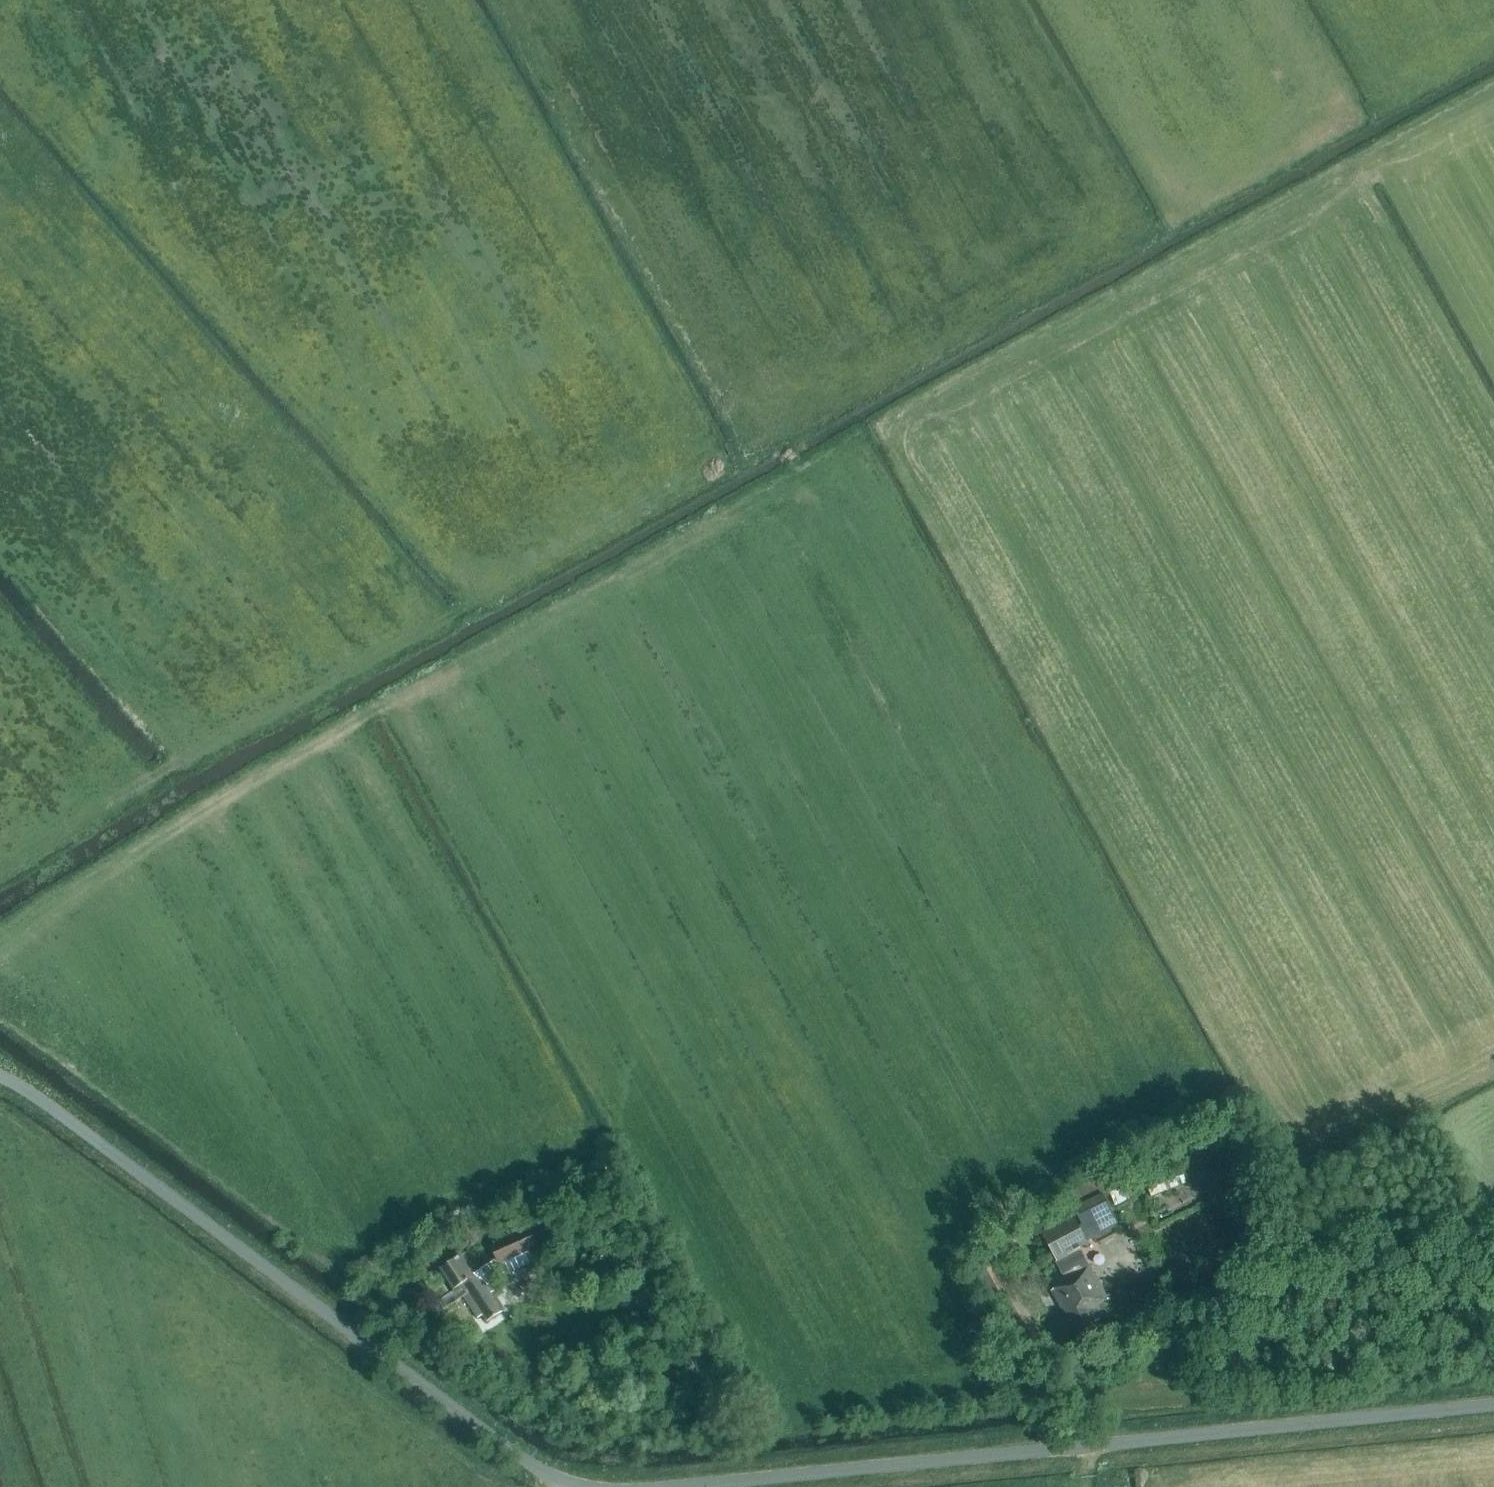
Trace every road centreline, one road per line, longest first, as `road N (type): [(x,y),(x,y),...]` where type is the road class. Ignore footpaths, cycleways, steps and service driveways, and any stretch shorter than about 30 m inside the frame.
road 1 (unclassified): [(676,1486),(1493,1410)]
road 2 (unclassified): [(0,1083),(552,1479),(579,1486)]

